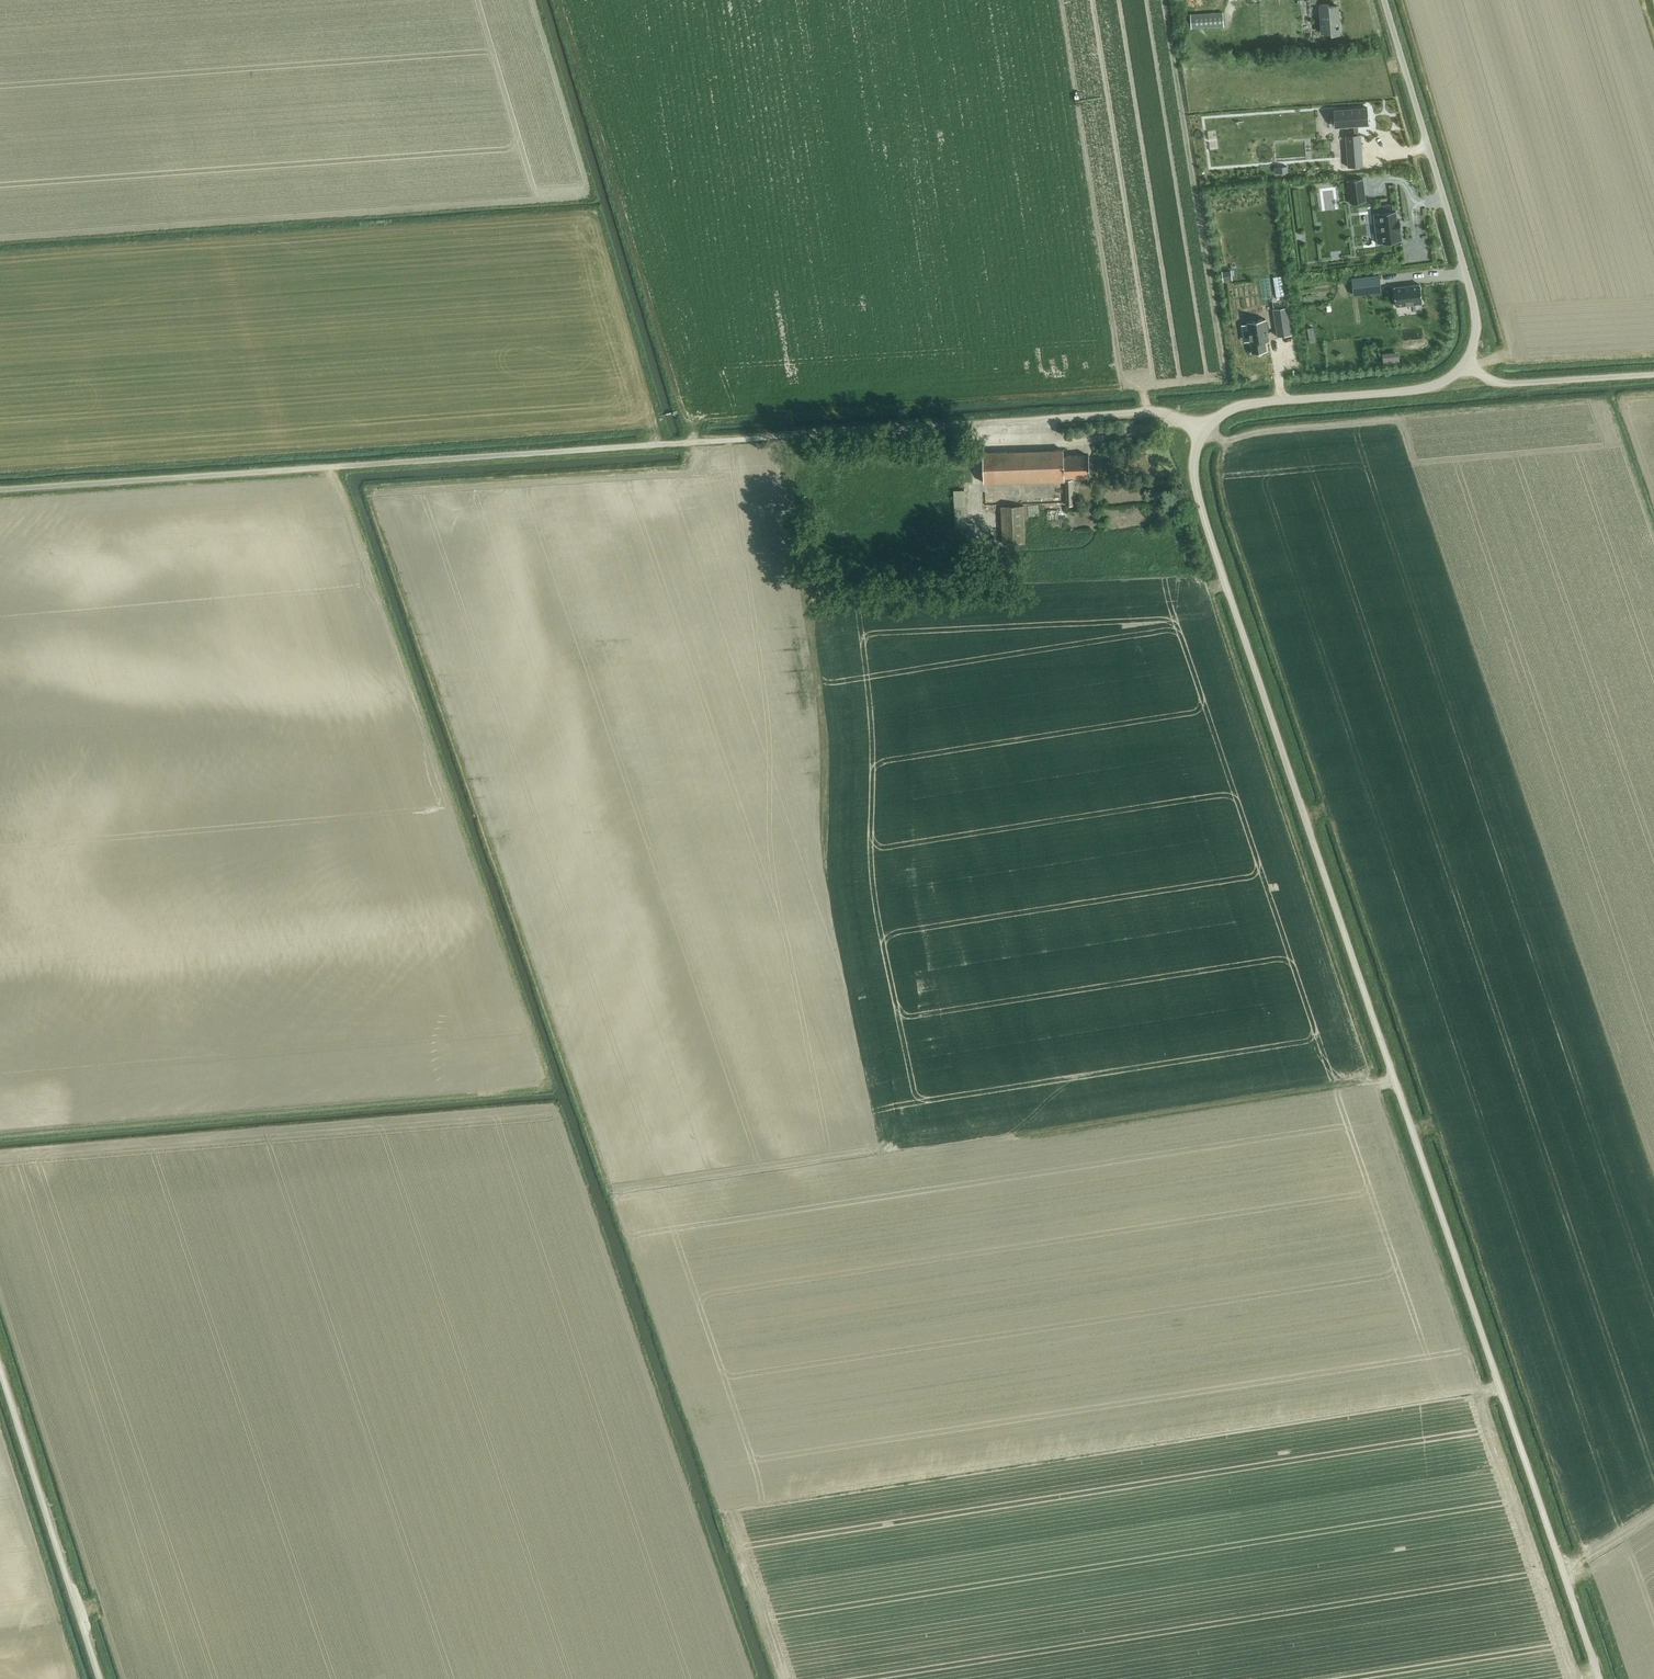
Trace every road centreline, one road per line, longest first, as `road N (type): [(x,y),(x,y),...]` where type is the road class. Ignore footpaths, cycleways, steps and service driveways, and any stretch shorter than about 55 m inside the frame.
road 1 (unclassified): [(1599,1678),(1194,474),(1202,431),(1234,407),(1423,388),(1452,377),(1471,352),(1470,288),(1384,0)]
road 2 (track): [(0,489),(944,425)]
road 3 (unclassified): [(100,1678),(0,1368)]
road 4 (track): [(1464,366),(1511,384),(1653,374)]

